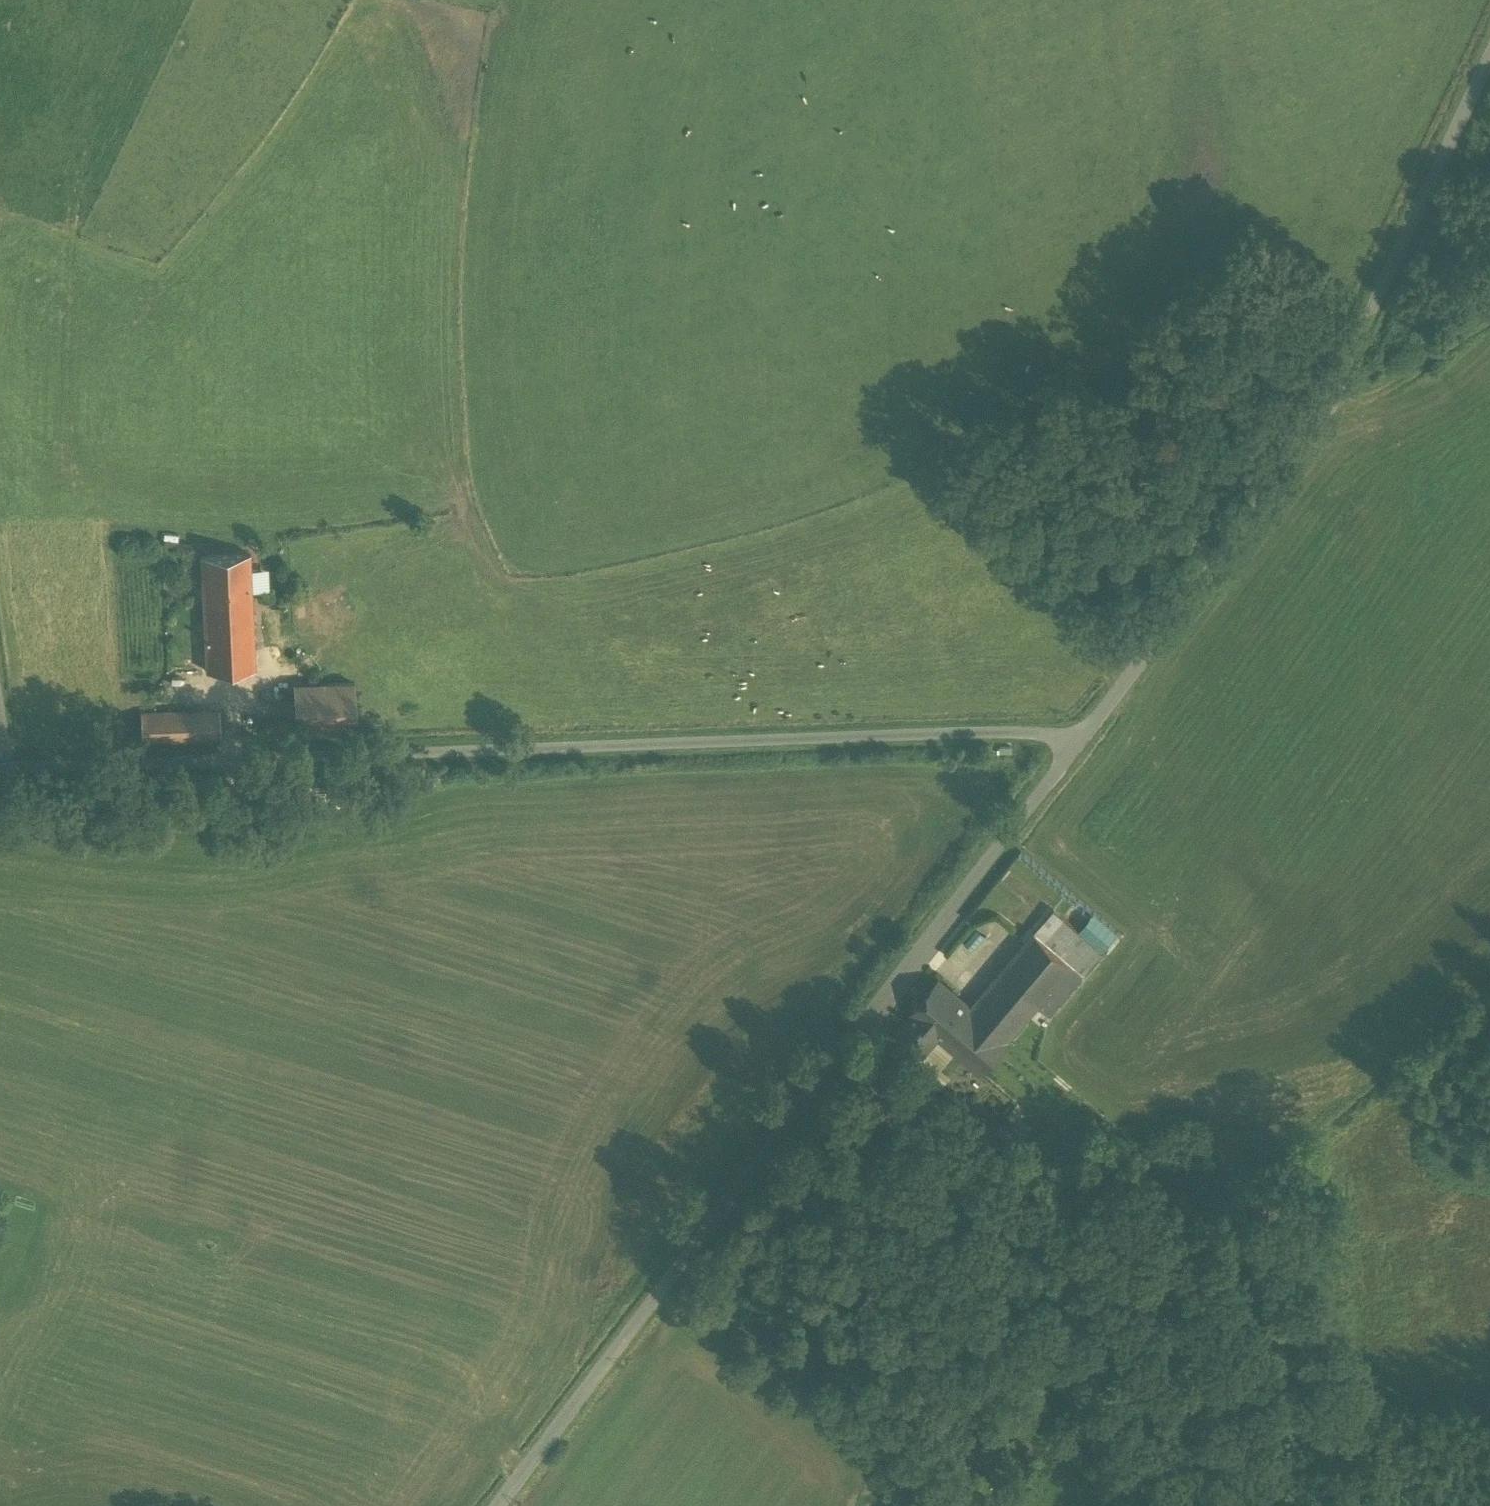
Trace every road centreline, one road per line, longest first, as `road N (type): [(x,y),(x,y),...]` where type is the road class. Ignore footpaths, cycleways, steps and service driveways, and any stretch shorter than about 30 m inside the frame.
road 1 (unclassified): [(1086,736),(0,774)]
road 2 (unclassified): [(495,1505),(1086,736)]
road 3 (unclassified): [(1086,736),(1316,429),(1489,56)]
road 4 (track): [(1316,429),(1489,317)]

